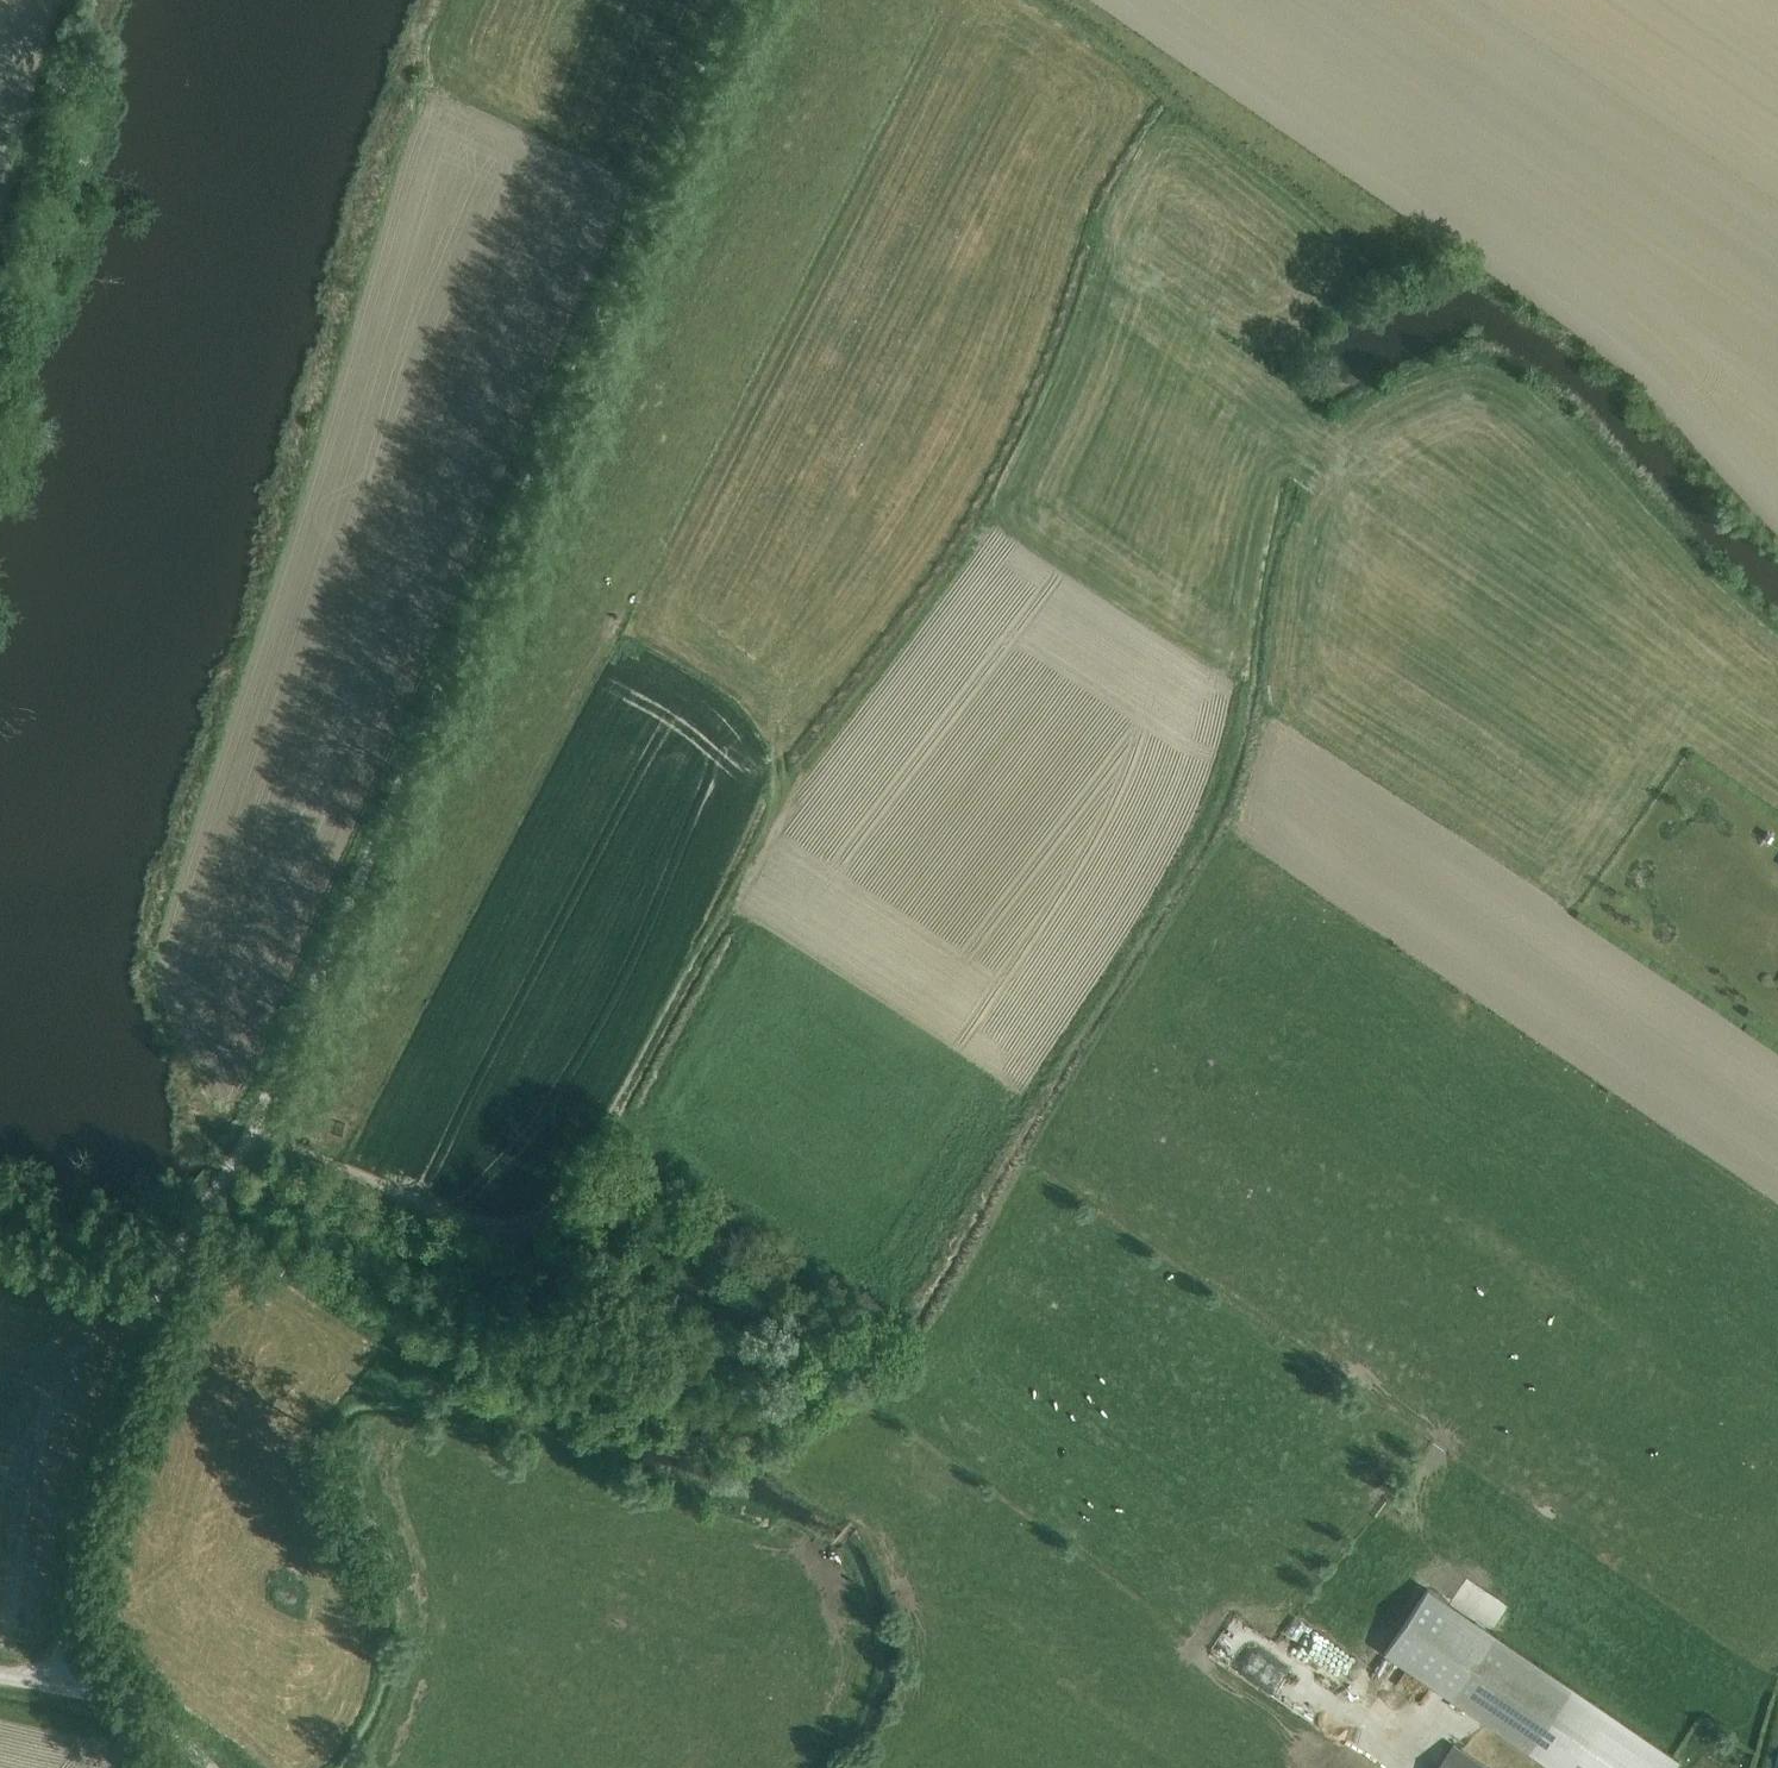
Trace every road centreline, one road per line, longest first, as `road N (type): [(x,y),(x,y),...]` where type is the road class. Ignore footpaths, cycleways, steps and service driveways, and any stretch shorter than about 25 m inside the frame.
road 1 (unclassified): [(89,1688),(77,1596),(80,1501),(164,1292),(264,1131),(740,0)]
road 2 (unclassified): [(89,1688),(179,1731),(216,1767)]

